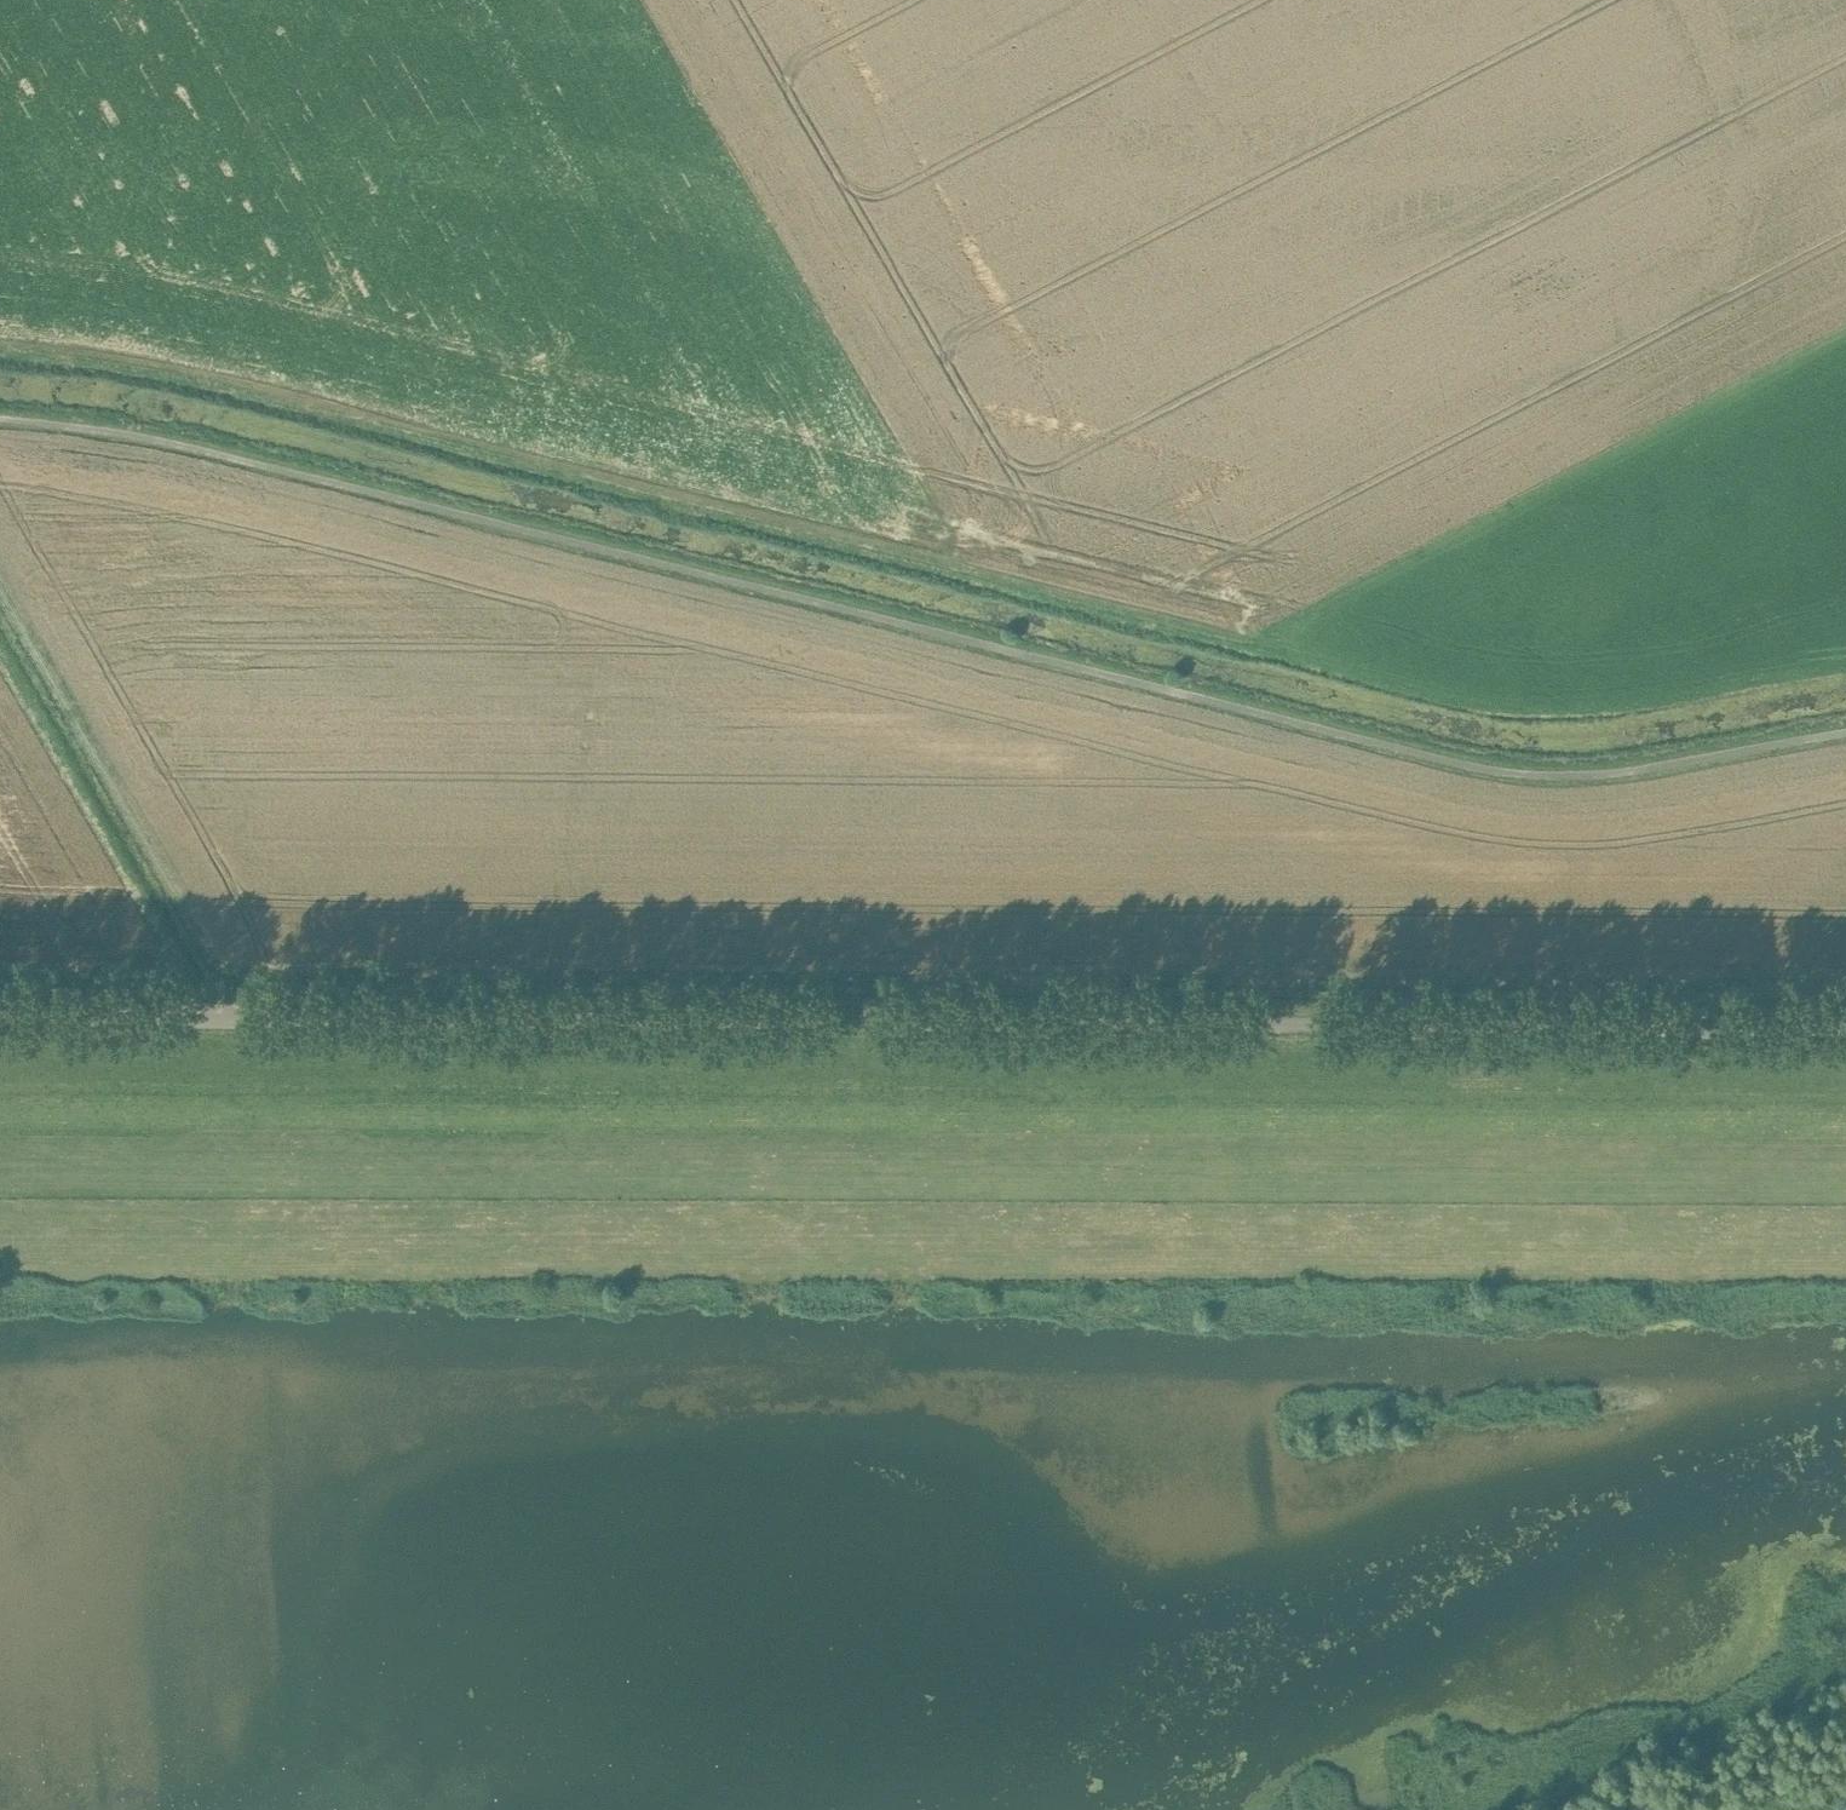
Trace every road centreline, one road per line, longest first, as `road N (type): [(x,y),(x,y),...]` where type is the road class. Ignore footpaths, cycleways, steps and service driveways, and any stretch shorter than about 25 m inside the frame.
road 1 (unclassified): [(0,1020),(1845,1020)]

